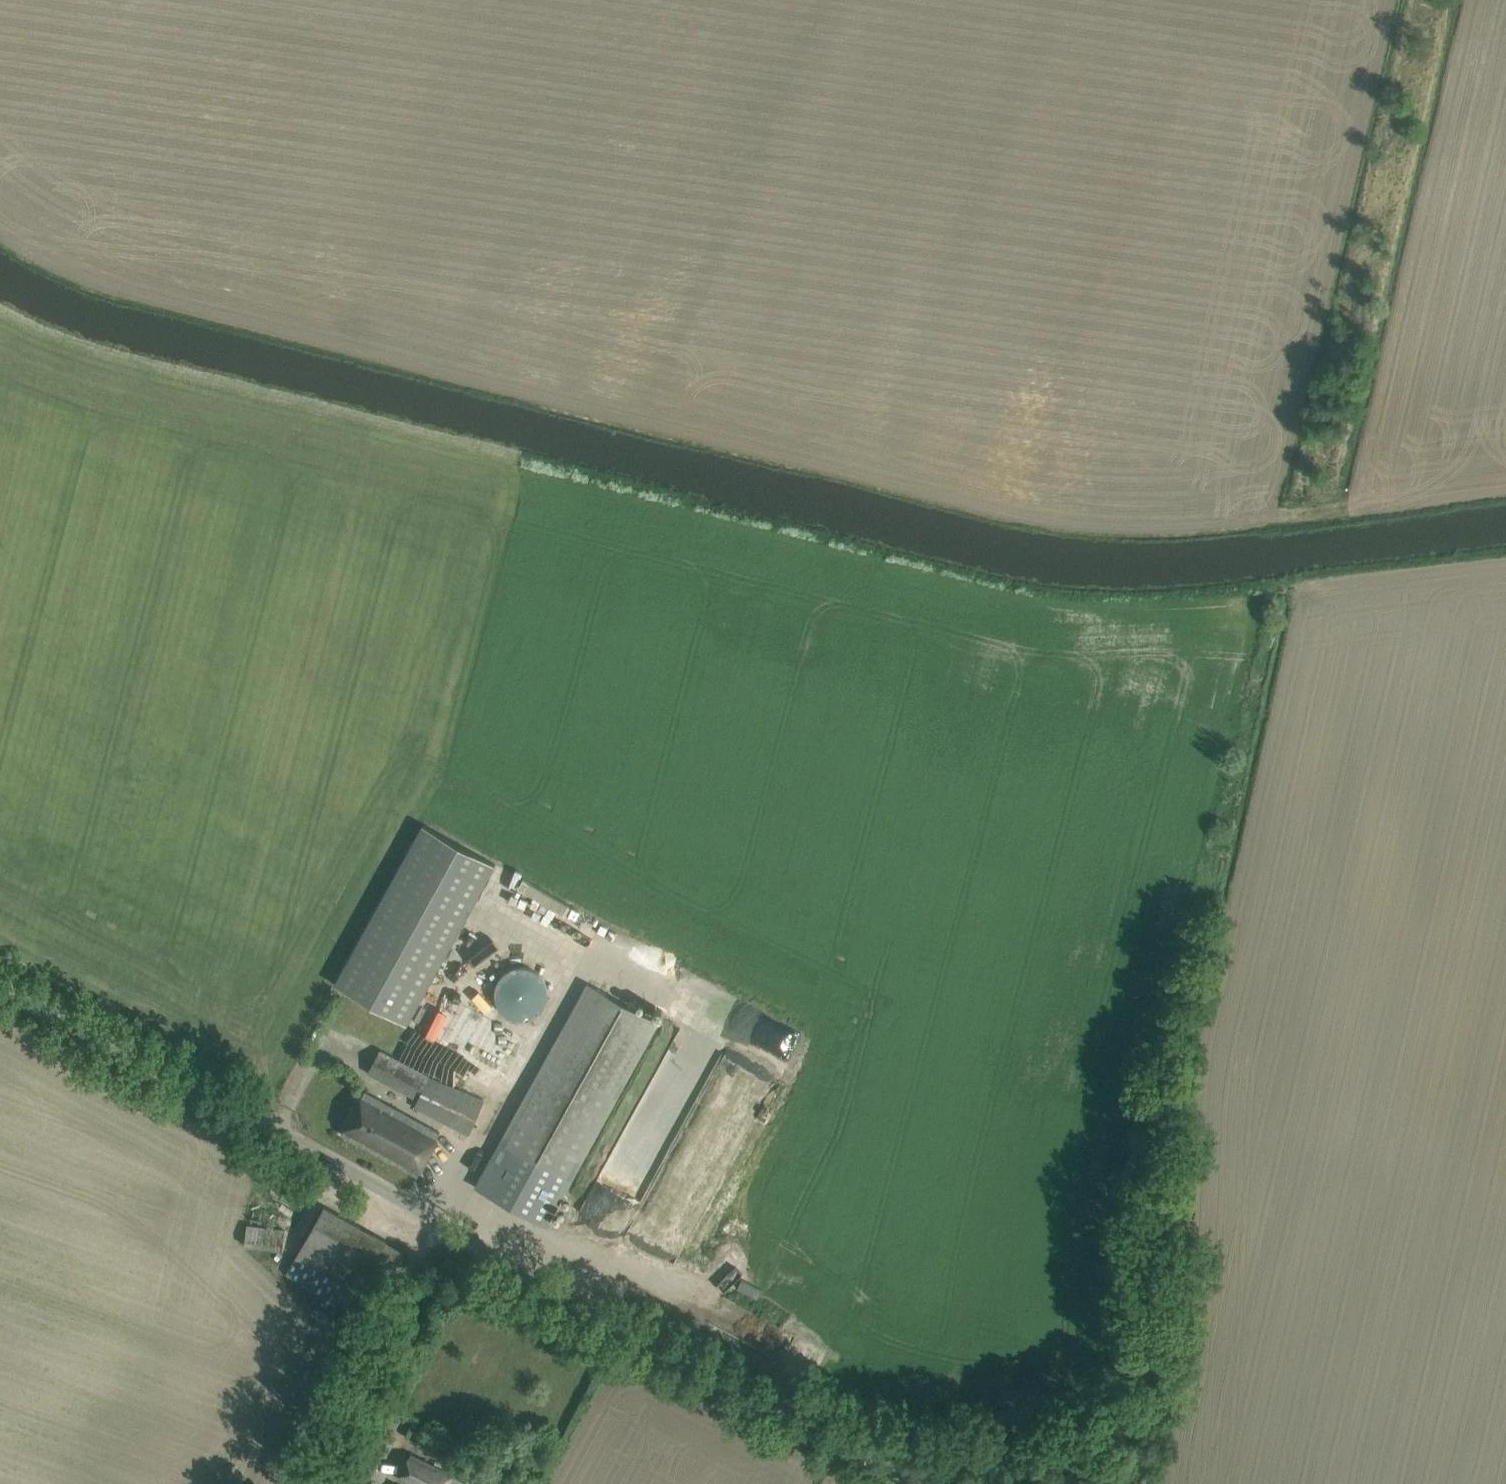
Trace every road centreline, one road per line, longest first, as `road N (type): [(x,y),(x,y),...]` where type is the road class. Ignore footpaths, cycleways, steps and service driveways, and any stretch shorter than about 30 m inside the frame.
road 1 (unclassified): [(897,1483),(0,990)]
road 2 (track): [(441,1230),(324,1483)]

